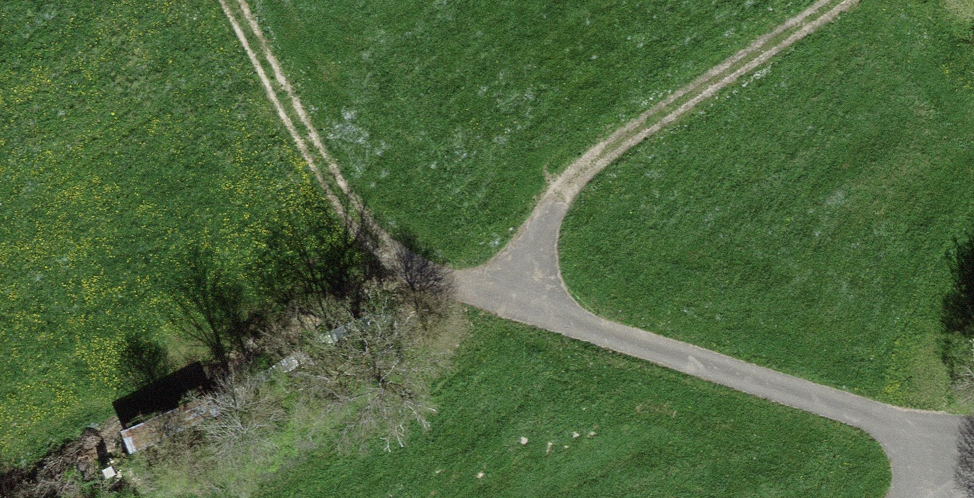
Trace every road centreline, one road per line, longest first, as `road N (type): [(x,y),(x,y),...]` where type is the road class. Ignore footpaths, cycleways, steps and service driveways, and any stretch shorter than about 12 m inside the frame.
road 1 (track): [(968,448),(384,260)]
road 2 (track): [(508,306),(557,205),(836,0)]
road 3 (track): [(219,0),(301,160),(384,260)]

